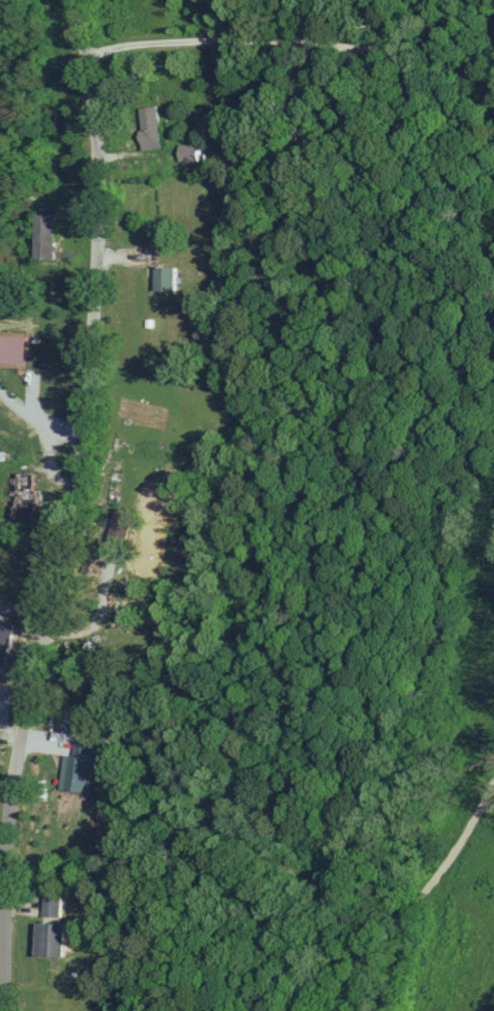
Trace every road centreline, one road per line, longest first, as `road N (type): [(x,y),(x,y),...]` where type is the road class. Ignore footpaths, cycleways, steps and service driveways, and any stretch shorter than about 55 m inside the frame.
road 1 (residential): [(11,1010),(7,908),(23,735),(81,480),(96,337),(98,253),(82,158),(84,47),(72,0)]
road 2 (residential): [(23,735),(138,742),(210,779),(274,858),(315,878)]

